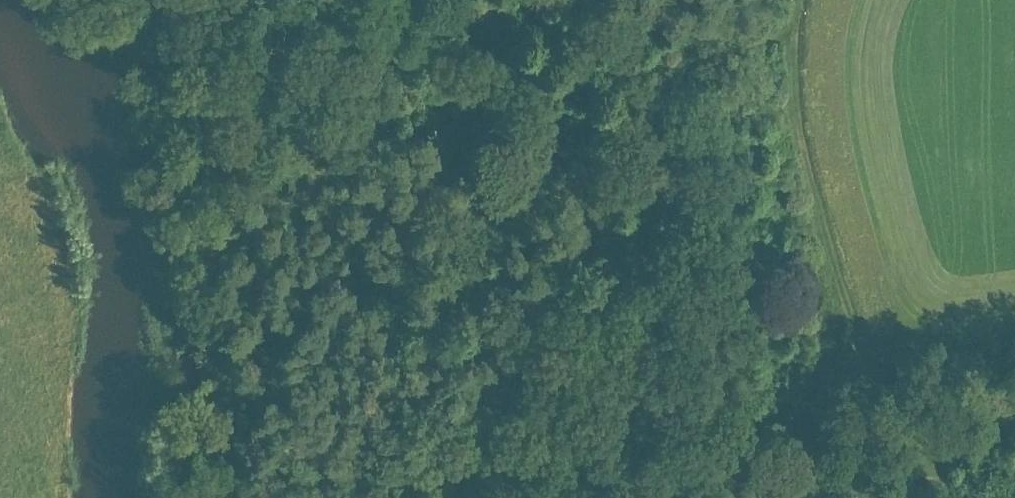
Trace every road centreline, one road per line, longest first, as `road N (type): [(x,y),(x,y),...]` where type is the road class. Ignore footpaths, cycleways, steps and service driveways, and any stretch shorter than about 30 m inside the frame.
road 1 (track): [(801,0),(789,93),(806,173),(900,426)]

